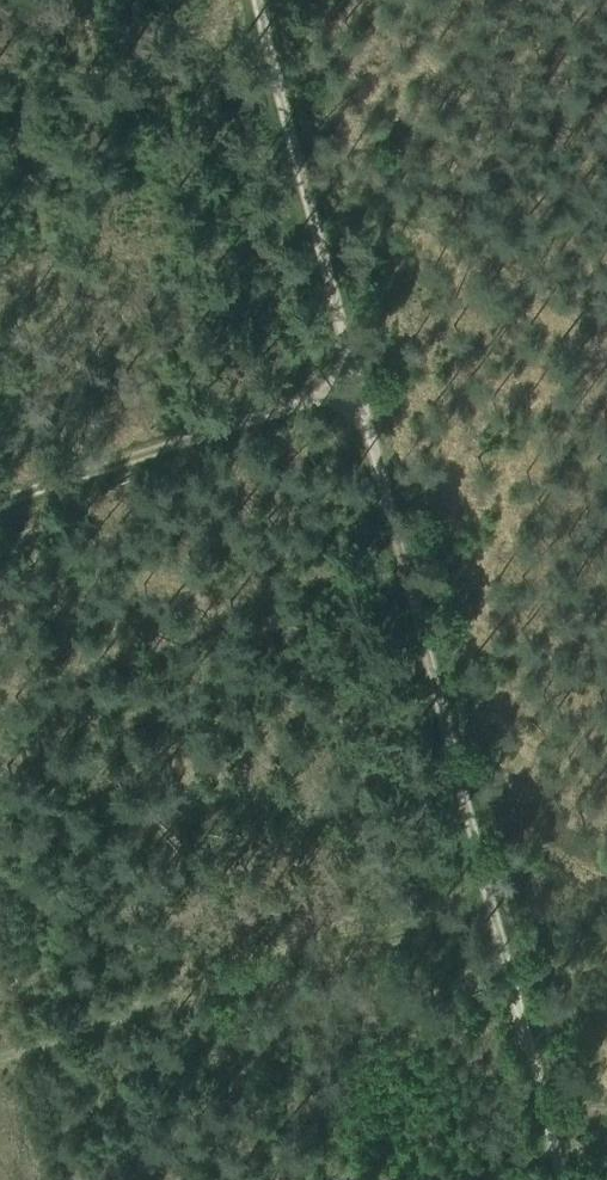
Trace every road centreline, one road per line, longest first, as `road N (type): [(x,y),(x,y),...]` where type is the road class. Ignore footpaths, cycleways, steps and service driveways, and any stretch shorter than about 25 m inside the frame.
road 1 (track): [(490,902),(355,386)]
road 2 (track): [(355,386),(257,0)]
road 3 (track): [(355,386),(0,500)]
road 4 (track): [(559,1179),(490,902)]

